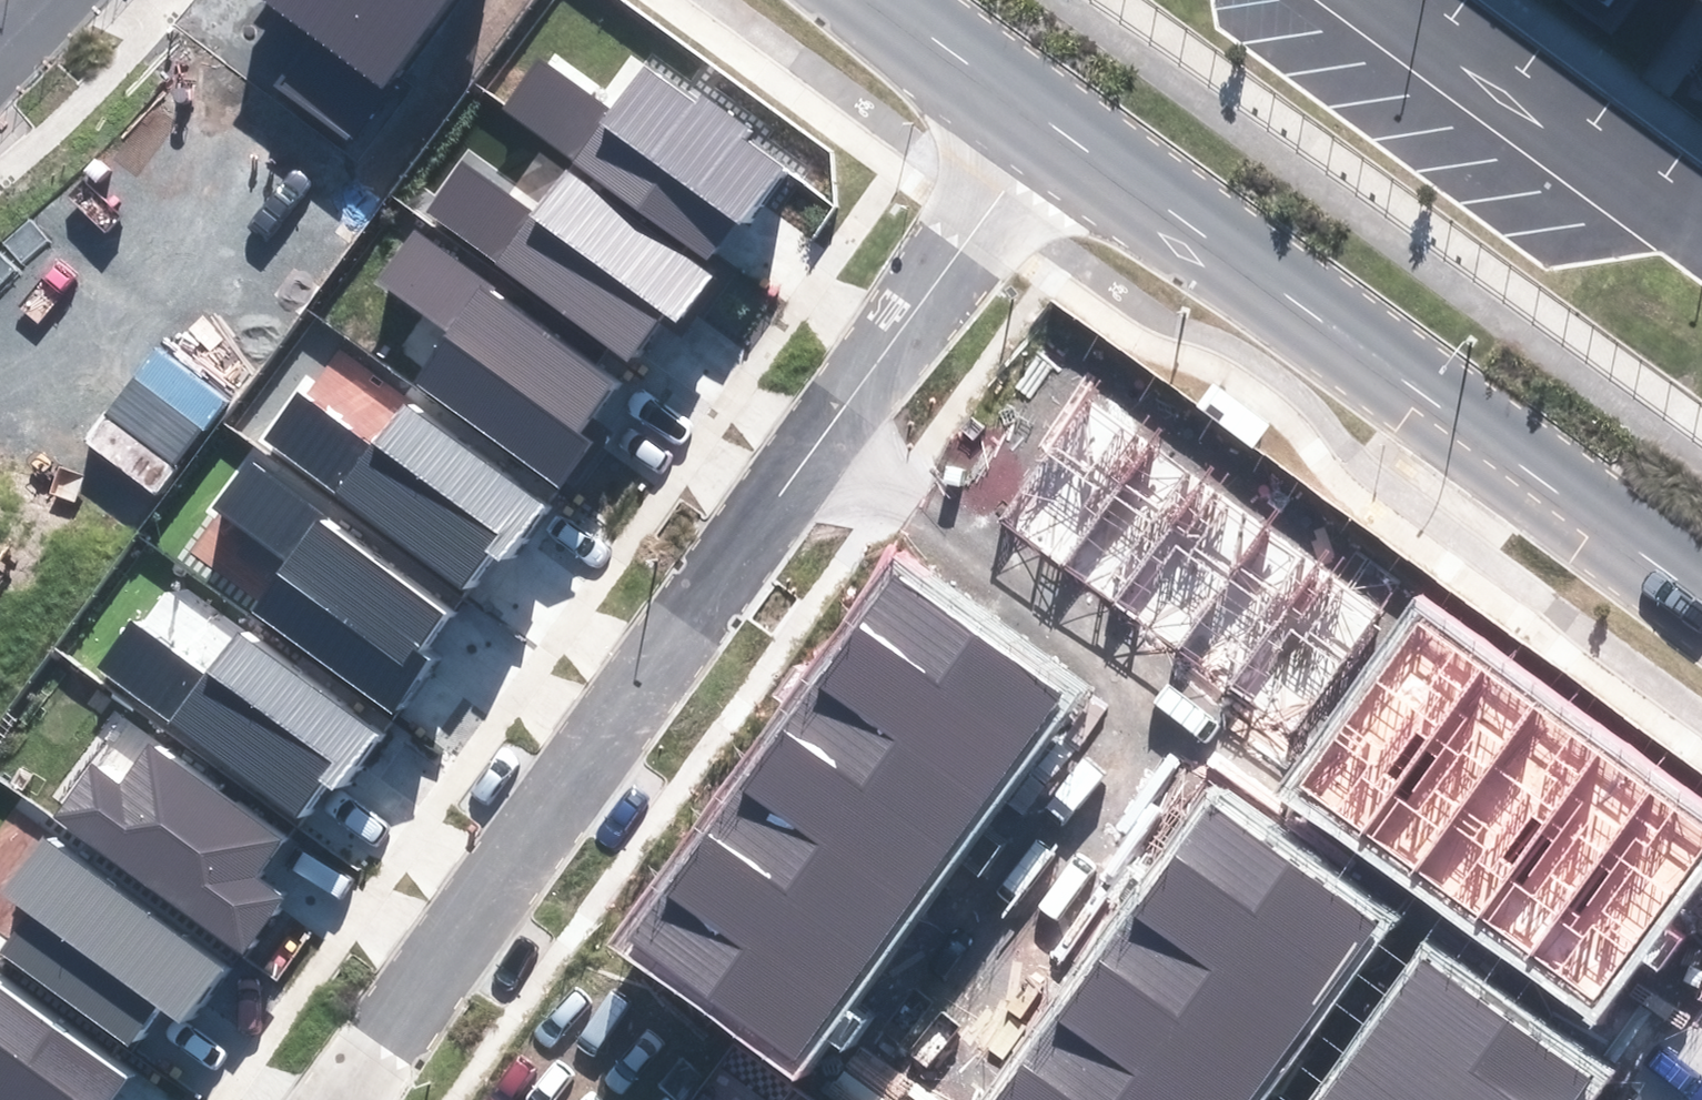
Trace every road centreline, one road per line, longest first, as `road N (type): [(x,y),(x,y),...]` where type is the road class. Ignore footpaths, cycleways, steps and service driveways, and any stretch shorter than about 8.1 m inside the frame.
road 1 (residential): [(1030,105),(1701,593)]
road 2 (residential): [(344,1099),(810,451)]
road 3 (residential): [(1162,709),(1697,1099)]
road 4 (residential): [(810,451),(1162,709)]
road 5 (residential): [(810,451),(1030,105)]
road 6 (residential): [(1162,709),(929,1018)]
road 7 (residential): [(889,0),(1030,105)]

